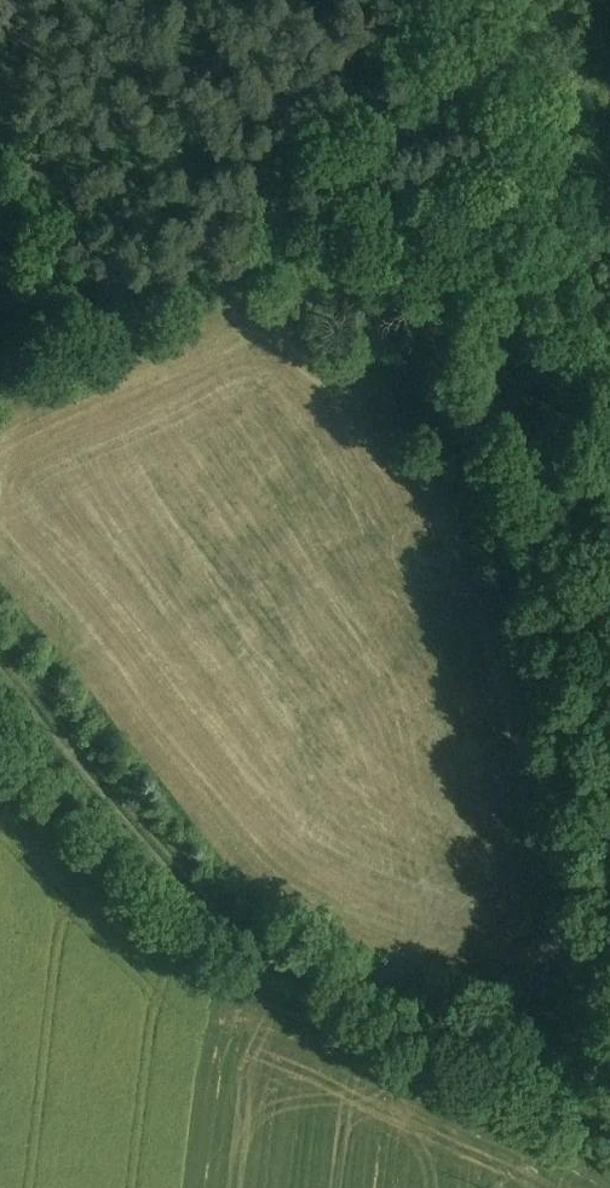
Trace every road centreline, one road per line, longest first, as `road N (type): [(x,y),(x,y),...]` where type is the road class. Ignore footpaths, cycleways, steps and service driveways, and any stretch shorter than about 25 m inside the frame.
road 1 (track): [(0,651),(222,916),(609,1091)]

